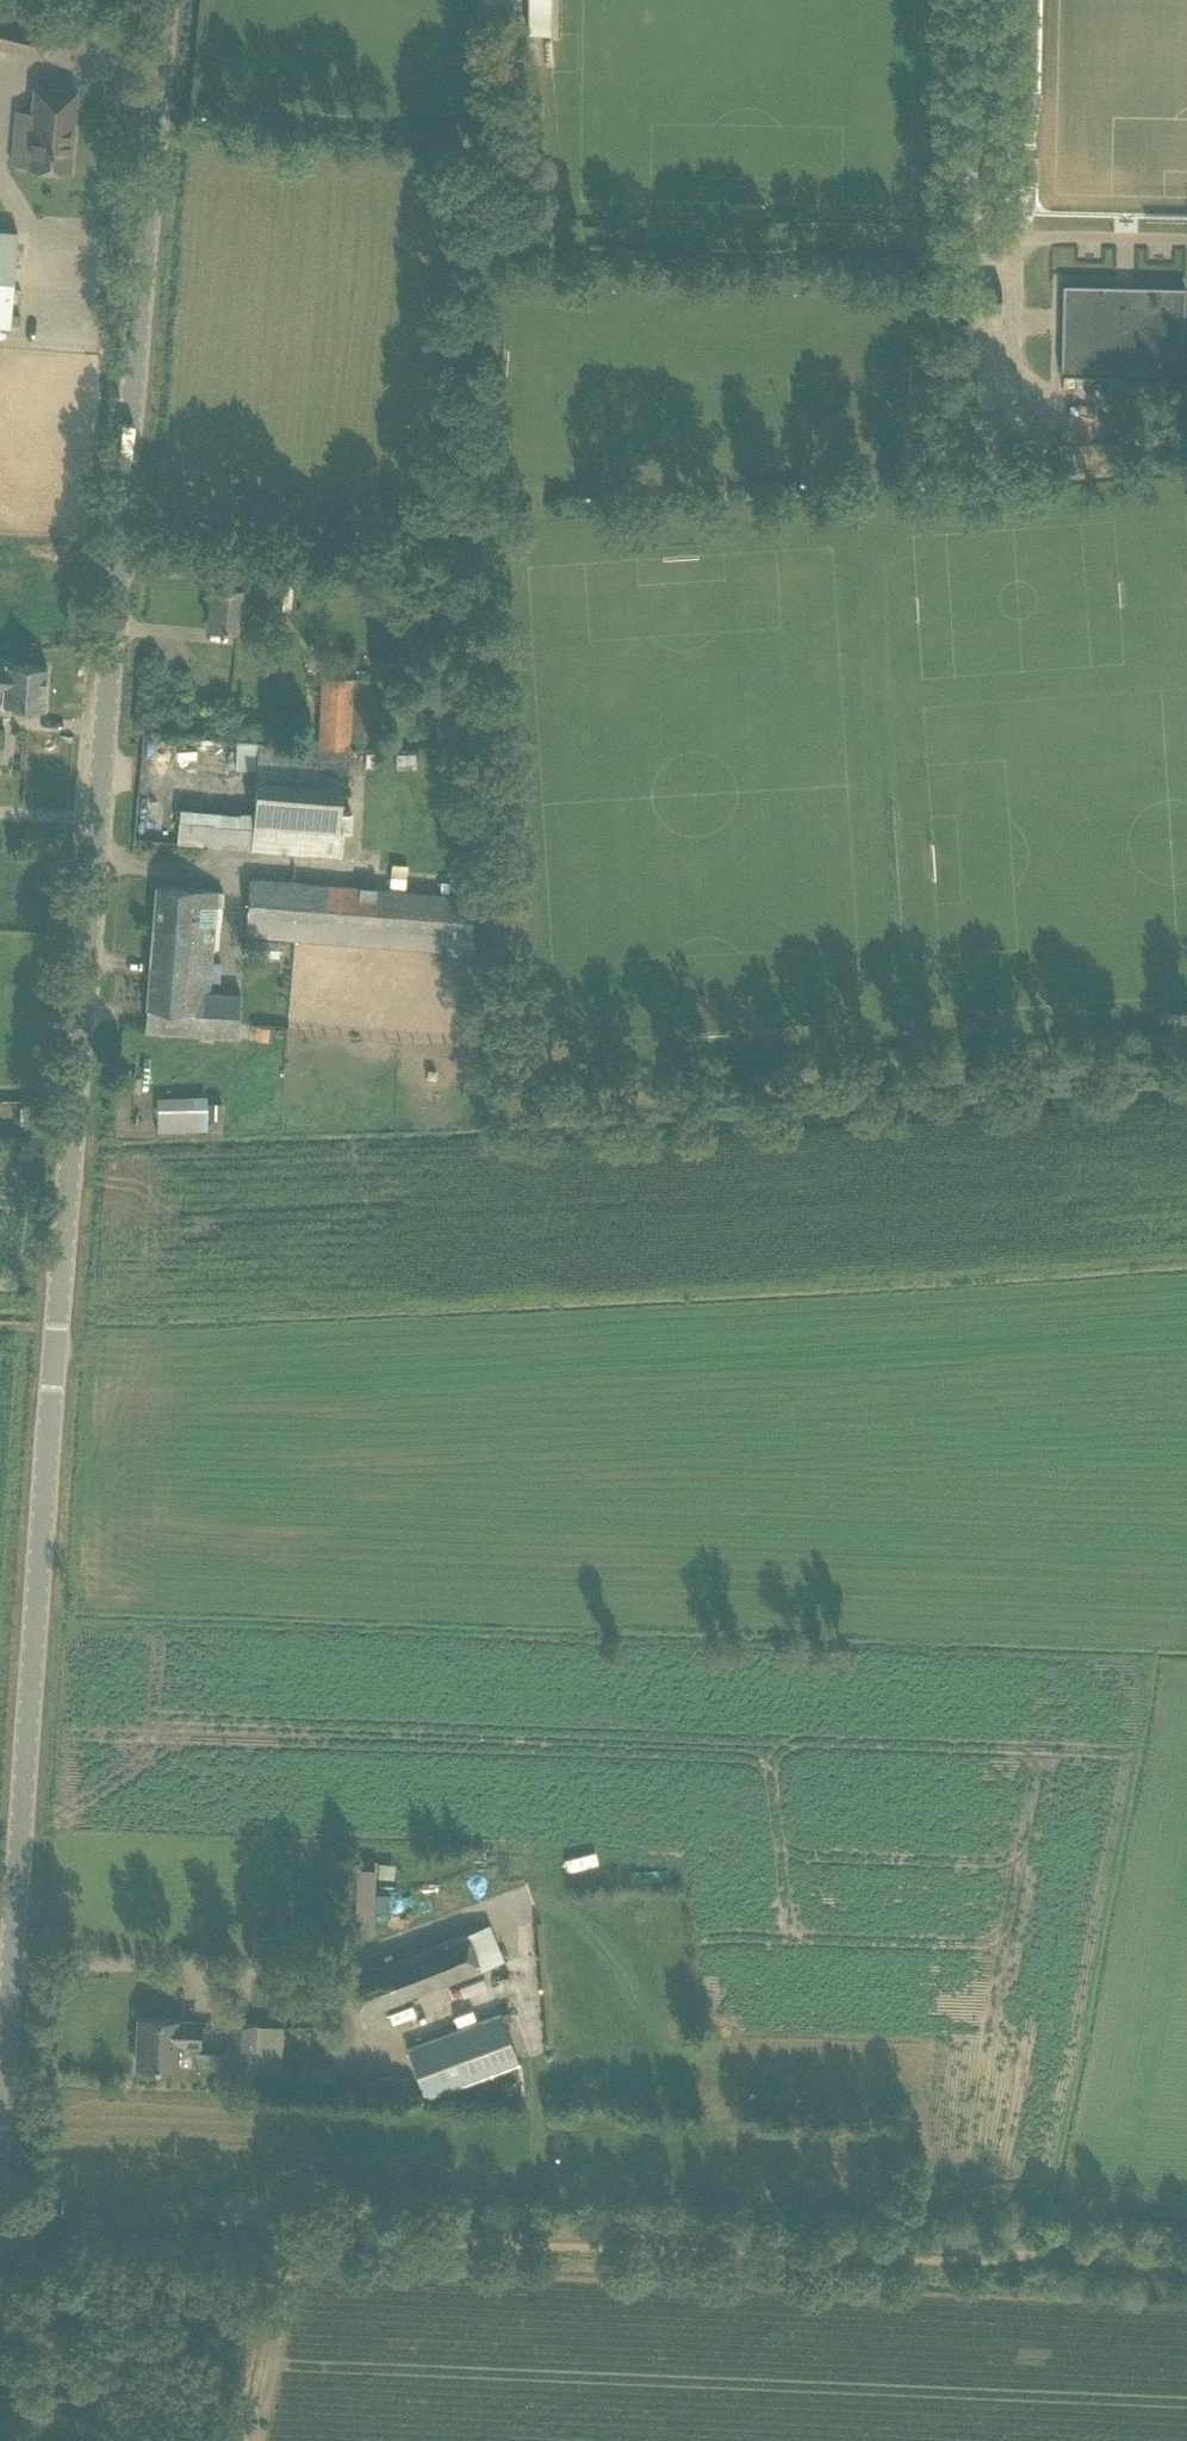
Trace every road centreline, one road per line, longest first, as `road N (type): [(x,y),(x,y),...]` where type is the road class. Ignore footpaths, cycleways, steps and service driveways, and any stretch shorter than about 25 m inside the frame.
road 1 (unclassified): [(1,2178),(52,1355),(166,0)]

